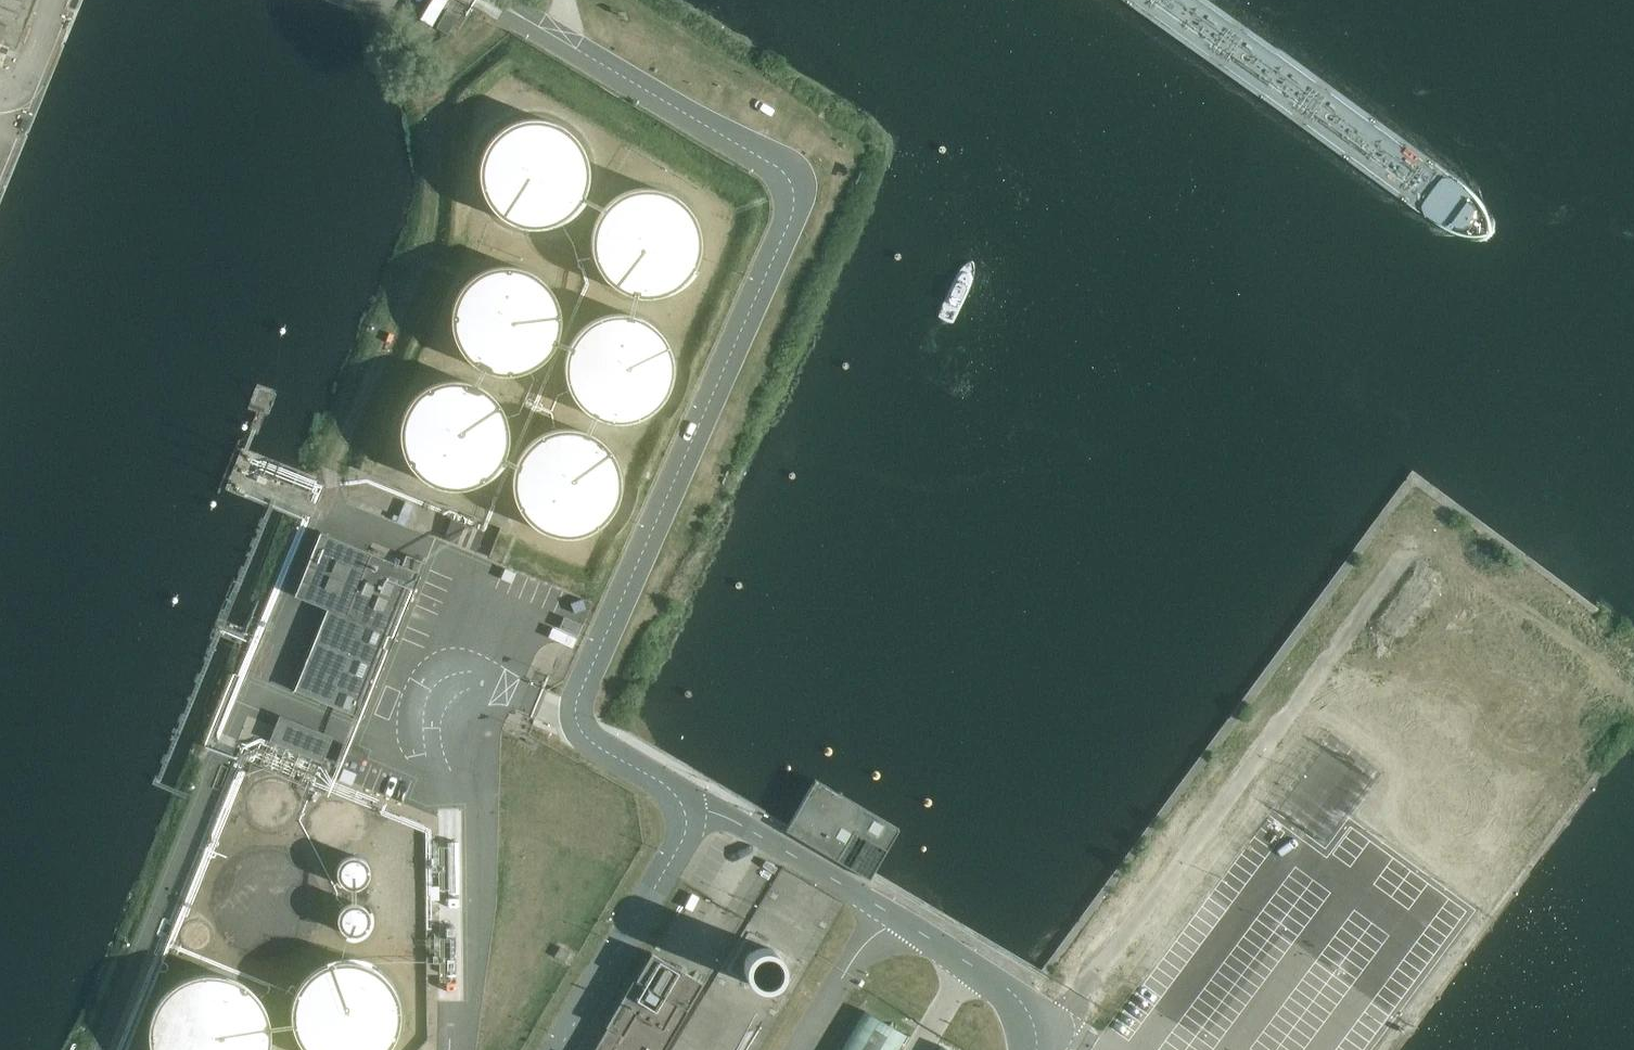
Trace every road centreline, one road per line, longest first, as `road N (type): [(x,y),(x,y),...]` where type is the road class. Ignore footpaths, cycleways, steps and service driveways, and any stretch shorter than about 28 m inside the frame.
road 1 (motorway): [(951,1049),(1580,0)]
road 2 (motorway): [(865,1049),(1493,0)]
road 3 (motorway): [(1360,0),(742,1049)]
road 4 (motorway): [(1310,0),(693,1049)]
road 5 (unclassified): [(685,812),(670,787),(584,735),(575,707),(792,216),(795,188),(775,162),(567,43)]
road 6 (track): [(341,511),(334,460),(431,244),(447,110),(462,85),(497,56),(525,55),(750,188)]
road 7 (unclassified): [(1039,1049),(1029,1010),(970,966),(730,818),(685,812)]
road 8 (unclassified): [(558,1049),(678,849),(685,812)]

